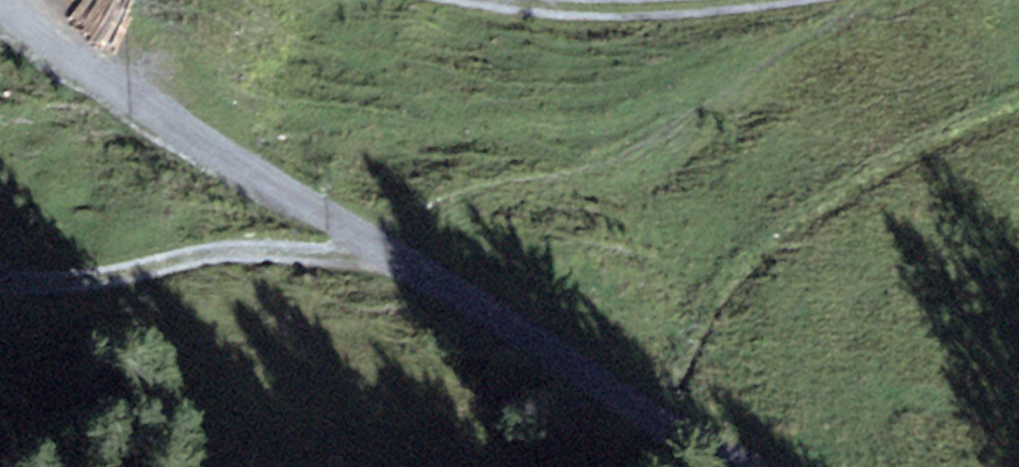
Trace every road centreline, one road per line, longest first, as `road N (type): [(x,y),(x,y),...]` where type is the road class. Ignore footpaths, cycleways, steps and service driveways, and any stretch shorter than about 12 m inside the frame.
road 1 (track): [(3,0),(177,144),(357,241),(599,398),(728,466)]
road 2 (track): [(0,286),(357,241)]
road 3 (track): [(486,0),(573,13),(718,0)]

